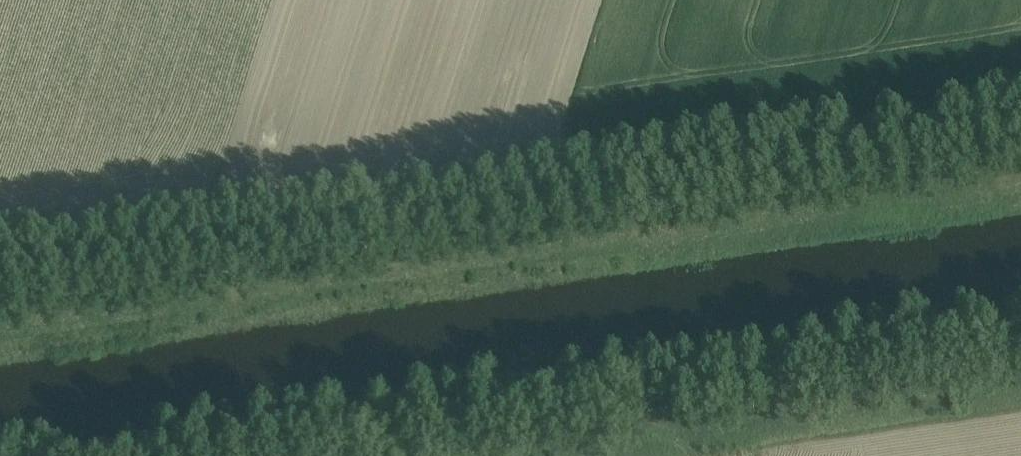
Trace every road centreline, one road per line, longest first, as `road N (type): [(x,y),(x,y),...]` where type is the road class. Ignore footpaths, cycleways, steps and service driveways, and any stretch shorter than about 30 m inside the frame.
road 1 (unclassified): [(1020,153),(0,304)]
road 2 (track): [(1020,356),(340,455)]

